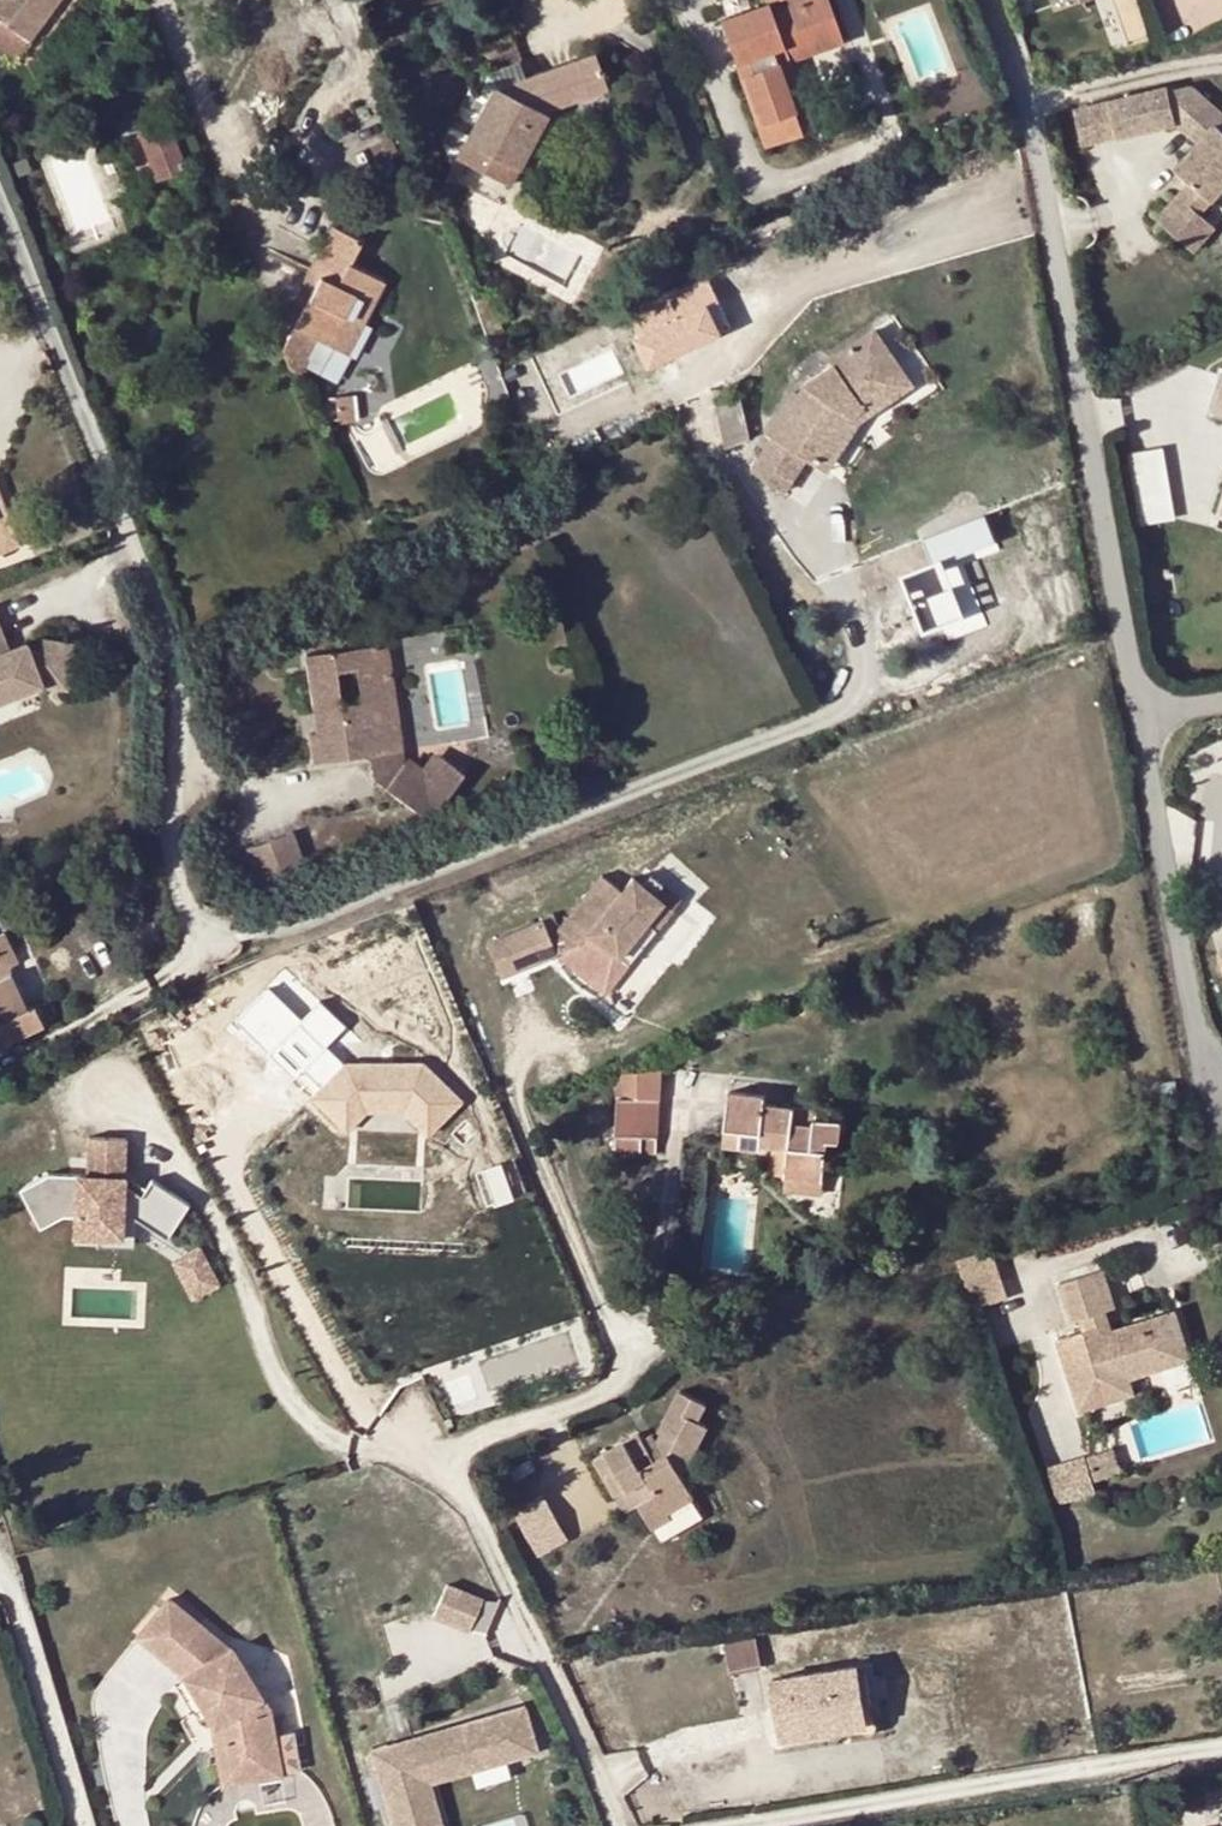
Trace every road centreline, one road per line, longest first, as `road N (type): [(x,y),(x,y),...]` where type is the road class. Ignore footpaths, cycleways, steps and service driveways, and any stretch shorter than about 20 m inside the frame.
road 1 (residential): [(215,941),(181,867),(172,803),(179,712),(174,662),(0,200)]
road 2 (residential): [(989,0),(1021,94),(1140,716)]
road 3 (residential): [(629,1338),(611,1380),(470,1433),(450,1468),(621,1825)]
road 4 (residential): [(1221,1746),(729,1825)]
road 5 (residential): [(1140,716),(1207,1067),(1221,1095)]
road 6 (residential): [(0,1570),(79,1825)]

